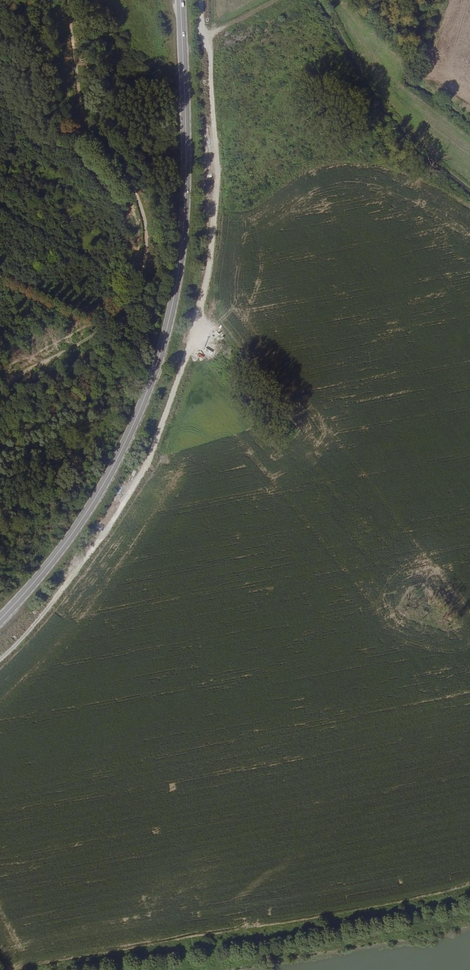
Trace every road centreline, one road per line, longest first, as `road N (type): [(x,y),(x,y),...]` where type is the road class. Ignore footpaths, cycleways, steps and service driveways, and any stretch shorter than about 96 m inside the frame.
road 1 (track): [(207,0),(208,242),(179,379),(141,475),(70,584),(0,660)]
road 2 (secondary): [(180,0),(184,229),(157,363),(95,498),(0,620)]
road 3 (track): [(332,0),(418,140),(469,180)]

